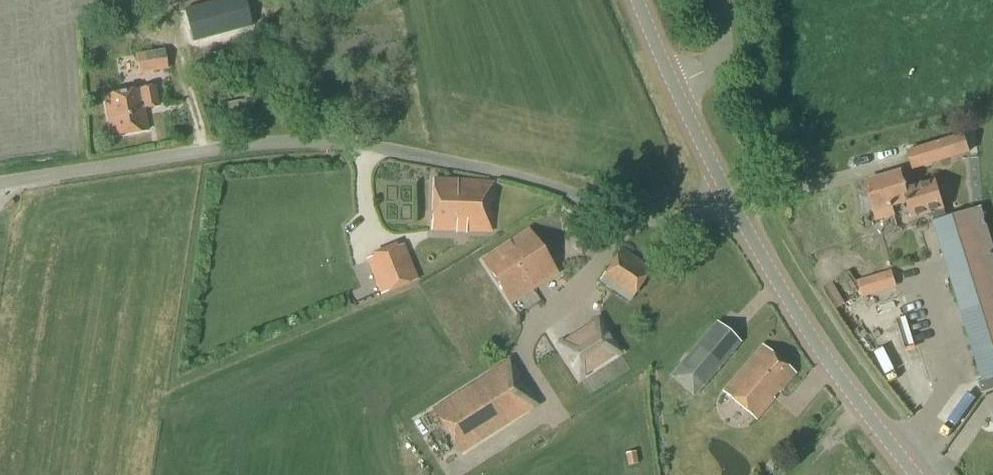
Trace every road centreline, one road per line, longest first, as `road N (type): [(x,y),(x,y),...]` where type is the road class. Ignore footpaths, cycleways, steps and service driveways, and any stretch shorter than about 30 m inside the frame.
road 1 (unclassified): [(724,198),(674,215),(635,214),(410,150),(298,138),(0,185)]
road 2 (secondary): [(914,474),(820,353),(724,198)]

